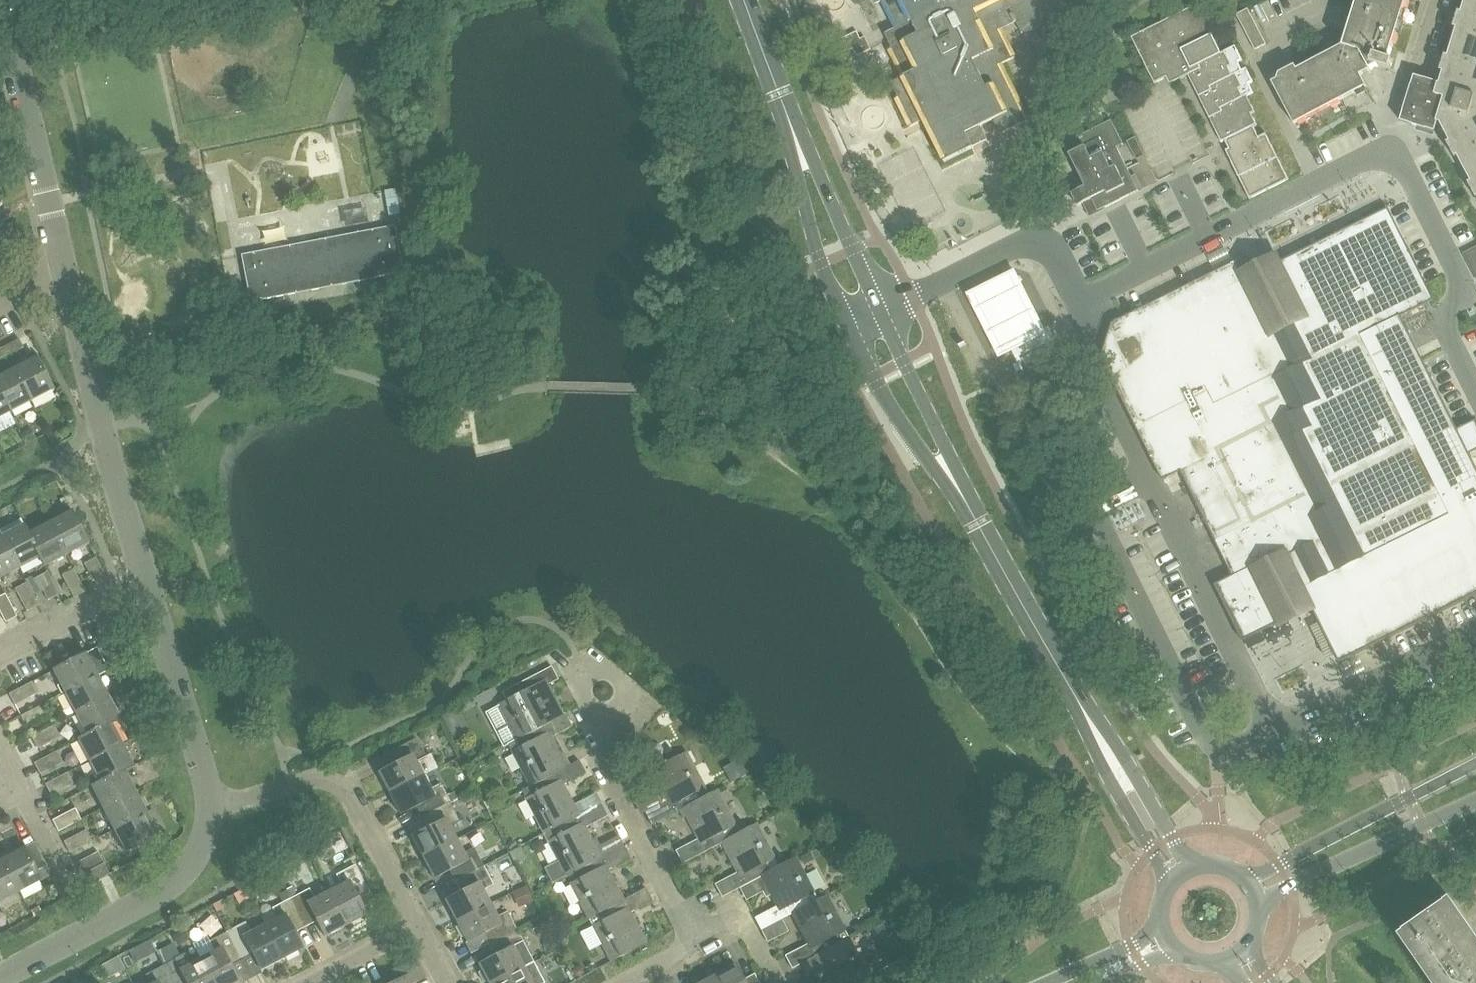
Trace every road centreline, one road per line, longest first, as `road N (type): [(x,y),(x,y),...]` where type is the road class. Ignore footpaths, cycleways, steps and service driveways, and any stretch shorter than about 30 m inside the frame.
road 1 (residential): [(1475,631),(1274,731),(1094,369),(1079,301)]
road 2 (residential): [(1079,301),(1386,152),(1404,166),(1458,276),(1447,332),(1475,392)]
road 3 (secondary): [(1180,868),(979,526)]
road 4 (residential): [(148,586),(65,270)]
road 5 (residential): [(419,927),(342,784),(311,779),(211,811)]
road 6 (residential): [(0,978),(173,884),(198,853),(211,811)]
road 7 (residential): [(65,270),(3,0)]
road 8 (residential): [(699,945),(603,761),(604,711)]
road 9 (tertiary): [(1475,763),(1251,878)]
road 10 (secondary): [(850,326),(894,410),(979,526)]
road 11 (secondary): [(979,526),(881,312)]
road 12 (tertiary): [(1265,905),(1475,801)]
road 13 (residential): [(211,811),(148,586)]
road 14 (secondary): [(789,115),(819,253),(850,326)]
road 15 (secondary): [(881,312),(789,115)]
road 16 (residential): [(0,663),(148,586)]
road 17 (secondary): [(1155,922),(1040,982)]
road 18 (residential): [(306,982),(419,927)]
road 19 (secondary): [(789,115),(742,0)]
road 20 (residential): [(912,297),(1020,241)]

